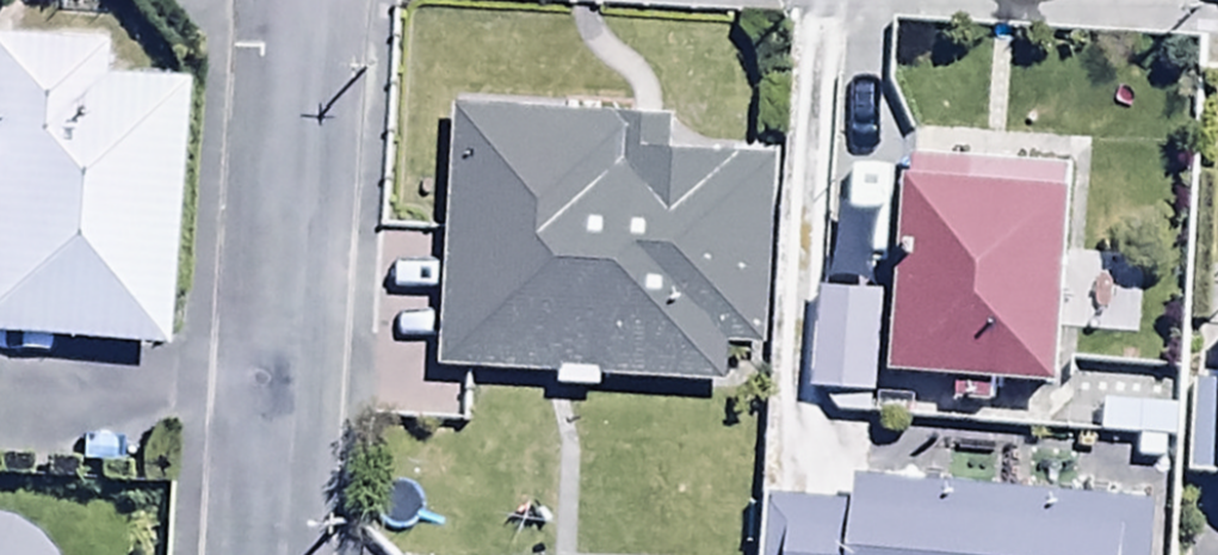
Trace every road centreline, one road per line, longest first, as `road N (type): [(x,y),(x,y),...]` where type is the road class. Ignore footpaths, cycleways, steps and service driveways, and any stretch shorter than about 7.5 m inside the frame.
road 1 (residential): [(279,554),(308,0)]

